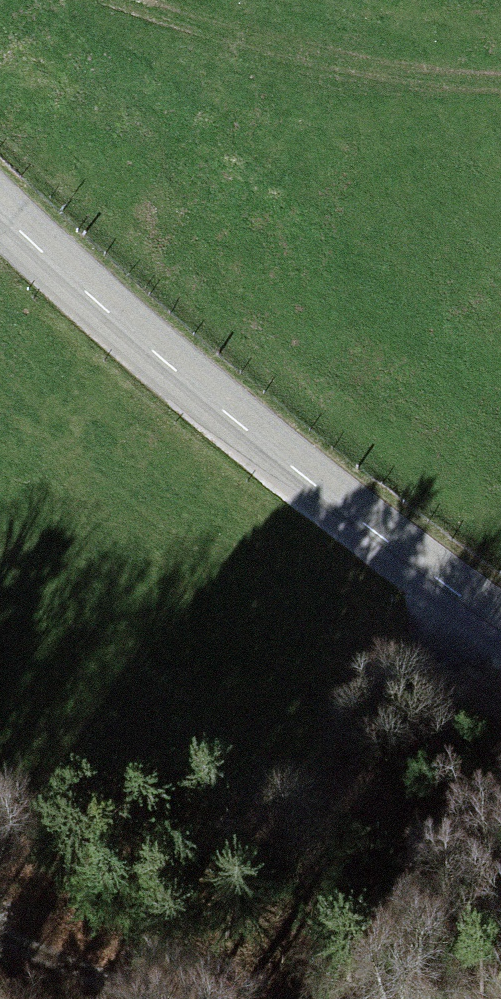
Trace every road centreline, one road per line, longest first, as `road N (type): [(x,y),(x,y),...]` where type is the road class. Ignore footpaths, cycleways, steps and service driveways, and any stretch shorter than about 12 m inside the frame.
road 1 (tertiary): [(0,211),(309,481),(500,622)]
road 2 (track): [(132,0),(281,50),(500,80)]
road 3 (track): [(0,930),(159,998)]

